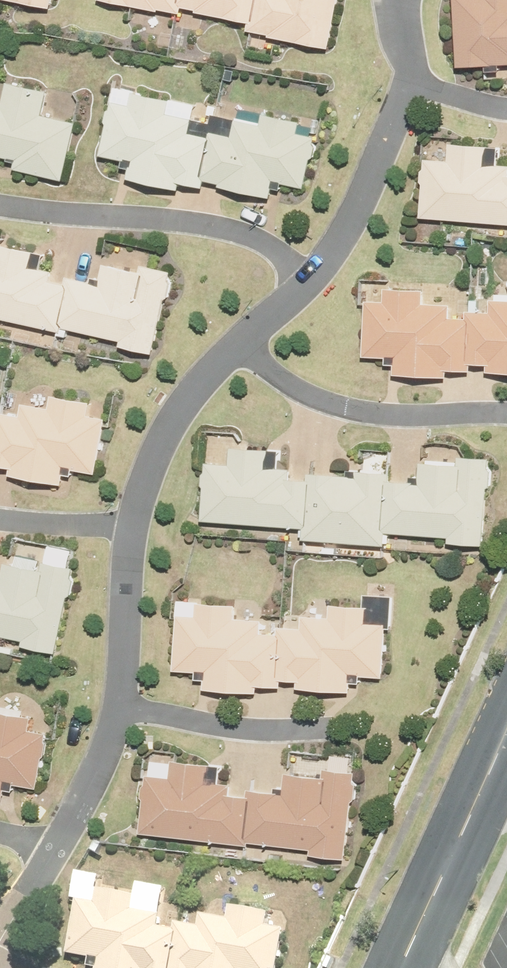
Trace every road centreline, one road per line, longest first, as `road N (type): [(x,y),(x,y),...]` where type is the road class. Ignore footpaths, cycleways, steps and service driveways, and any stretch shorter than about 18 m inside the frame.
road 1 (residential): [(0,207),(239,233),(279,251),(312,283)]
road 2 (residential): [(506,414),(387,418),(343,411),(276,374),(243,339)]
road 3 (tertiary): [(506,734),(401,967)]
road 4 (residential): [(243,339),(176,417),(135,530)]
road 5 (residential): [(409,88),(383,161),(312,283)]
road 6 (residential): [(328,728),(247,730),(123,713)]
road 7 (residential): [(135,530),(123,713)]
road 8 (residential): [(123,713),(55,856)]
road 9 (residential): [(0,521),(135,530)]

